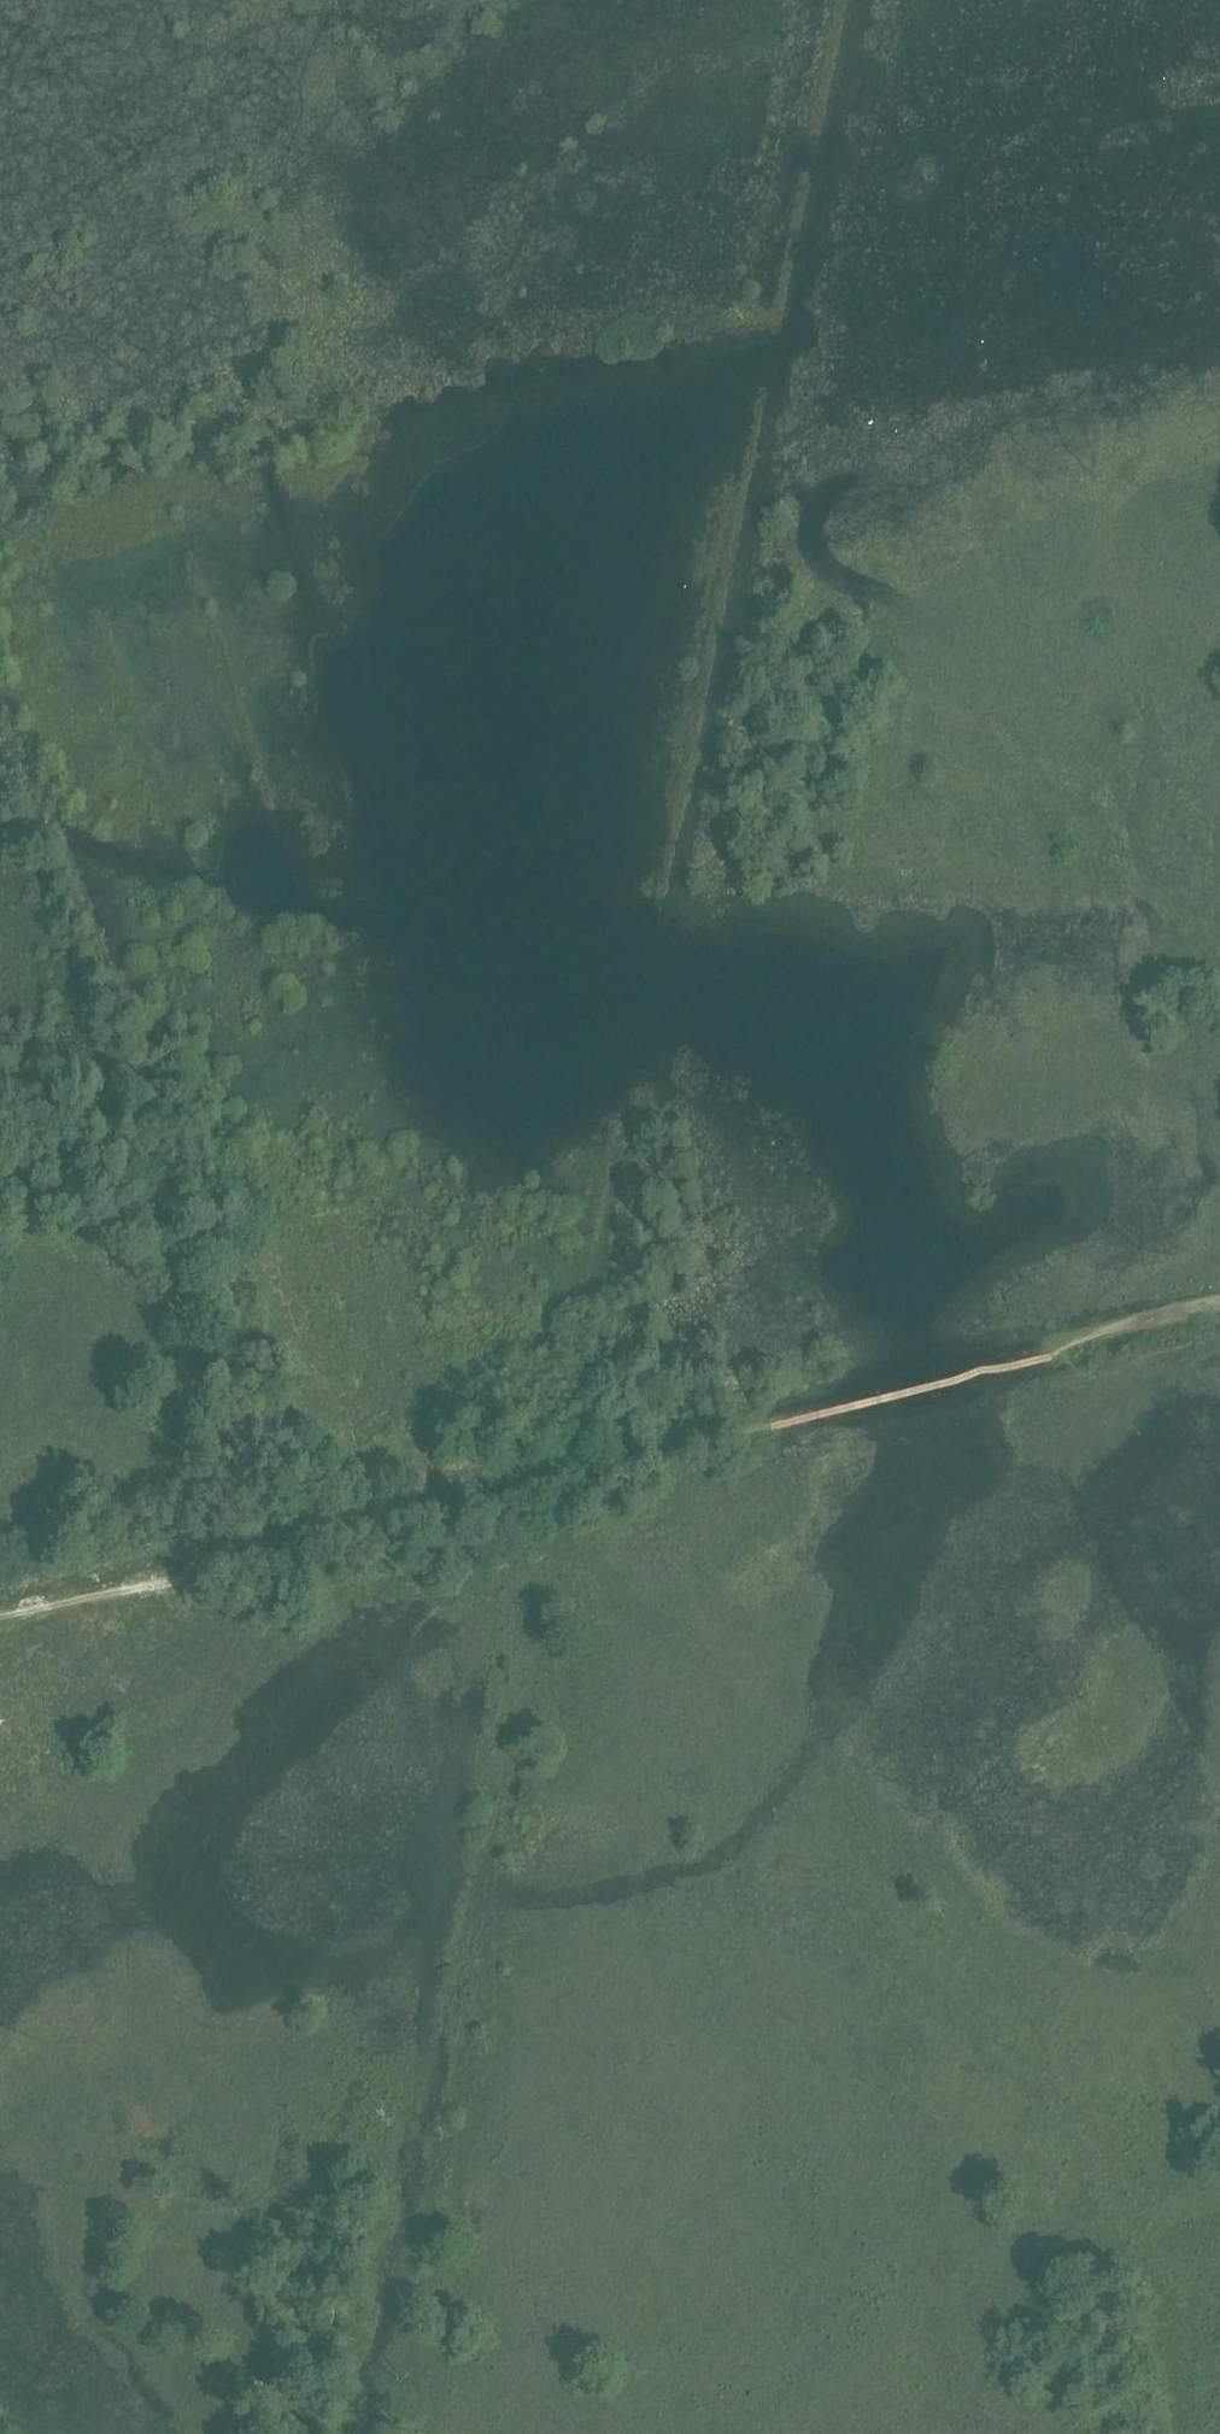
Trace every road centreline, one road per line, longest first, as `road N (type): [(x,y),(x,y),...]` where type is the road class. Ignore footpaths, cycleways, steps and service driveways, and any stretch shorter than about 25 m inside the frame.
road 1 (track): [(412,1518),(0,1617)]
road 2 (track): [(1219,1301),(1107,1328),(1045,1358)]

